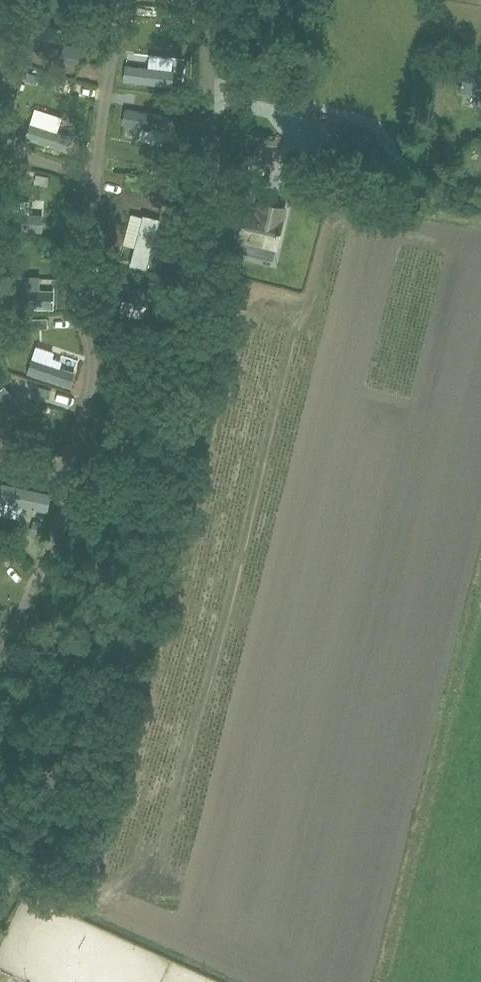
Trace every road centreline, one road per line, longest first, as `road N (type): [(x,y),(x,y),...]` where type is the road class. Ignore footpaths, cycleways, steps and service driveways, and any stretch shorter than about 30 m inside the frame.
road 1 (unclassified): [(0,896),(55,772),(190,260),(205,177),(210,0)]

